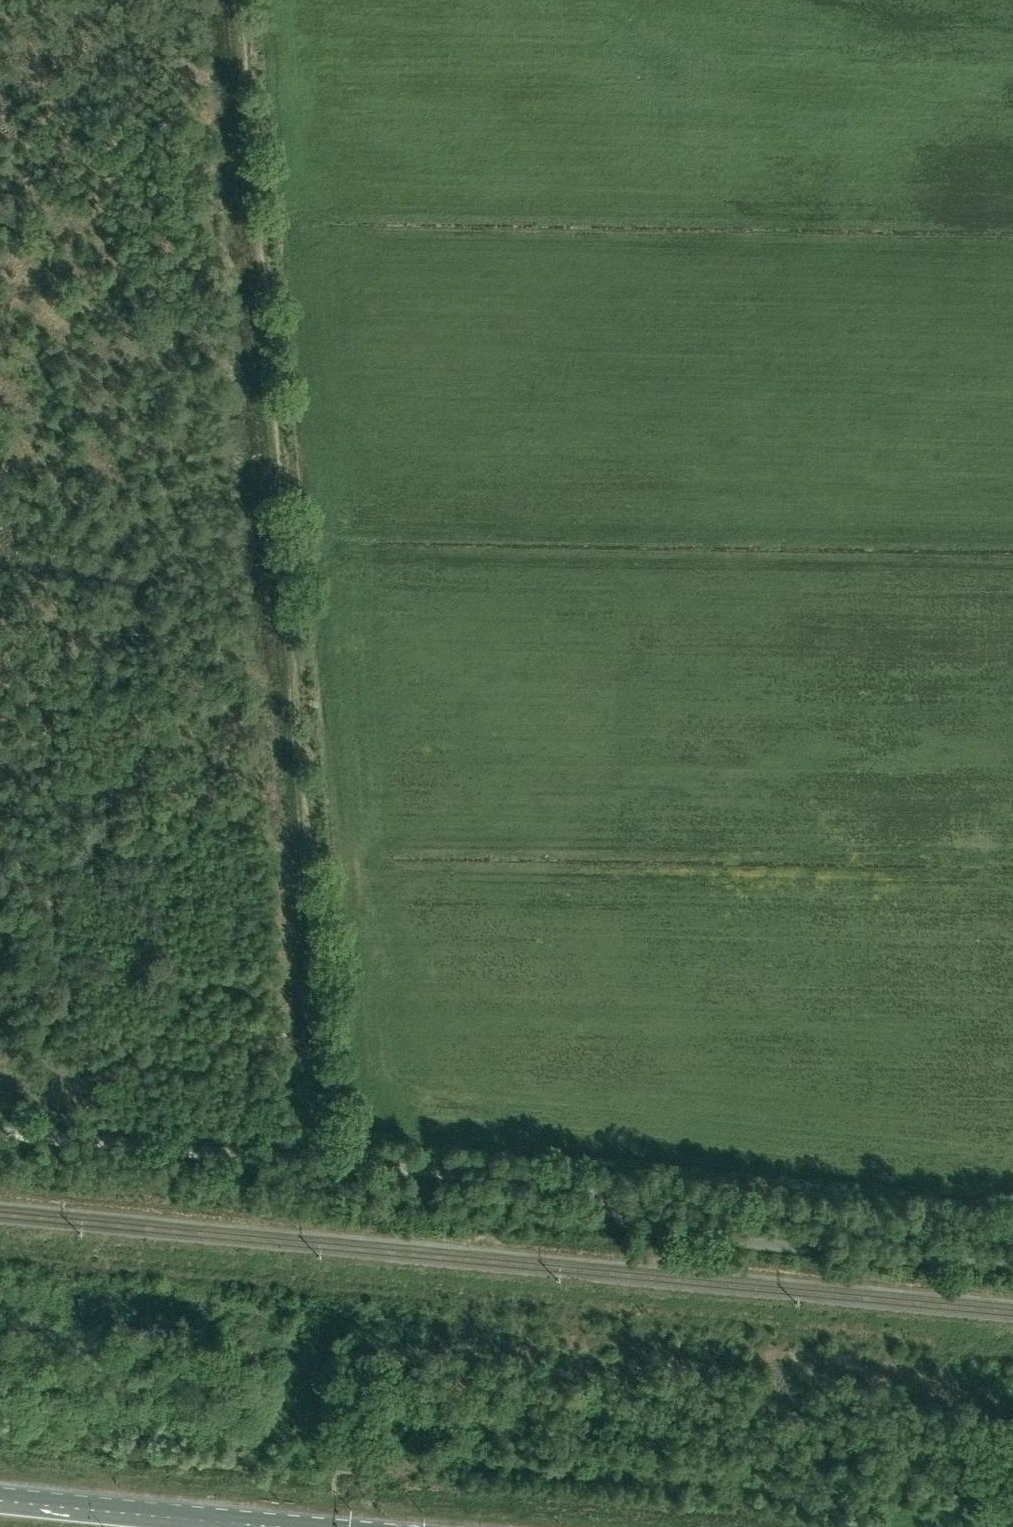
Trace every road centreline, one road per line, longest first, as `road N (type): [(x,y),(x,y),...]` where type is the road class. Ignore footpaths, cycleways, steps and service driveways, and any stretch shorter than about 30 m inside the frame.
road 1 (unclassified): [(324,1160),(571,1185),(658,1233),(1012,1268)]
road 2 (track): [(324,1160),(0,1134)]
road 3 (primary): [(282,1526),(0,1499)]

